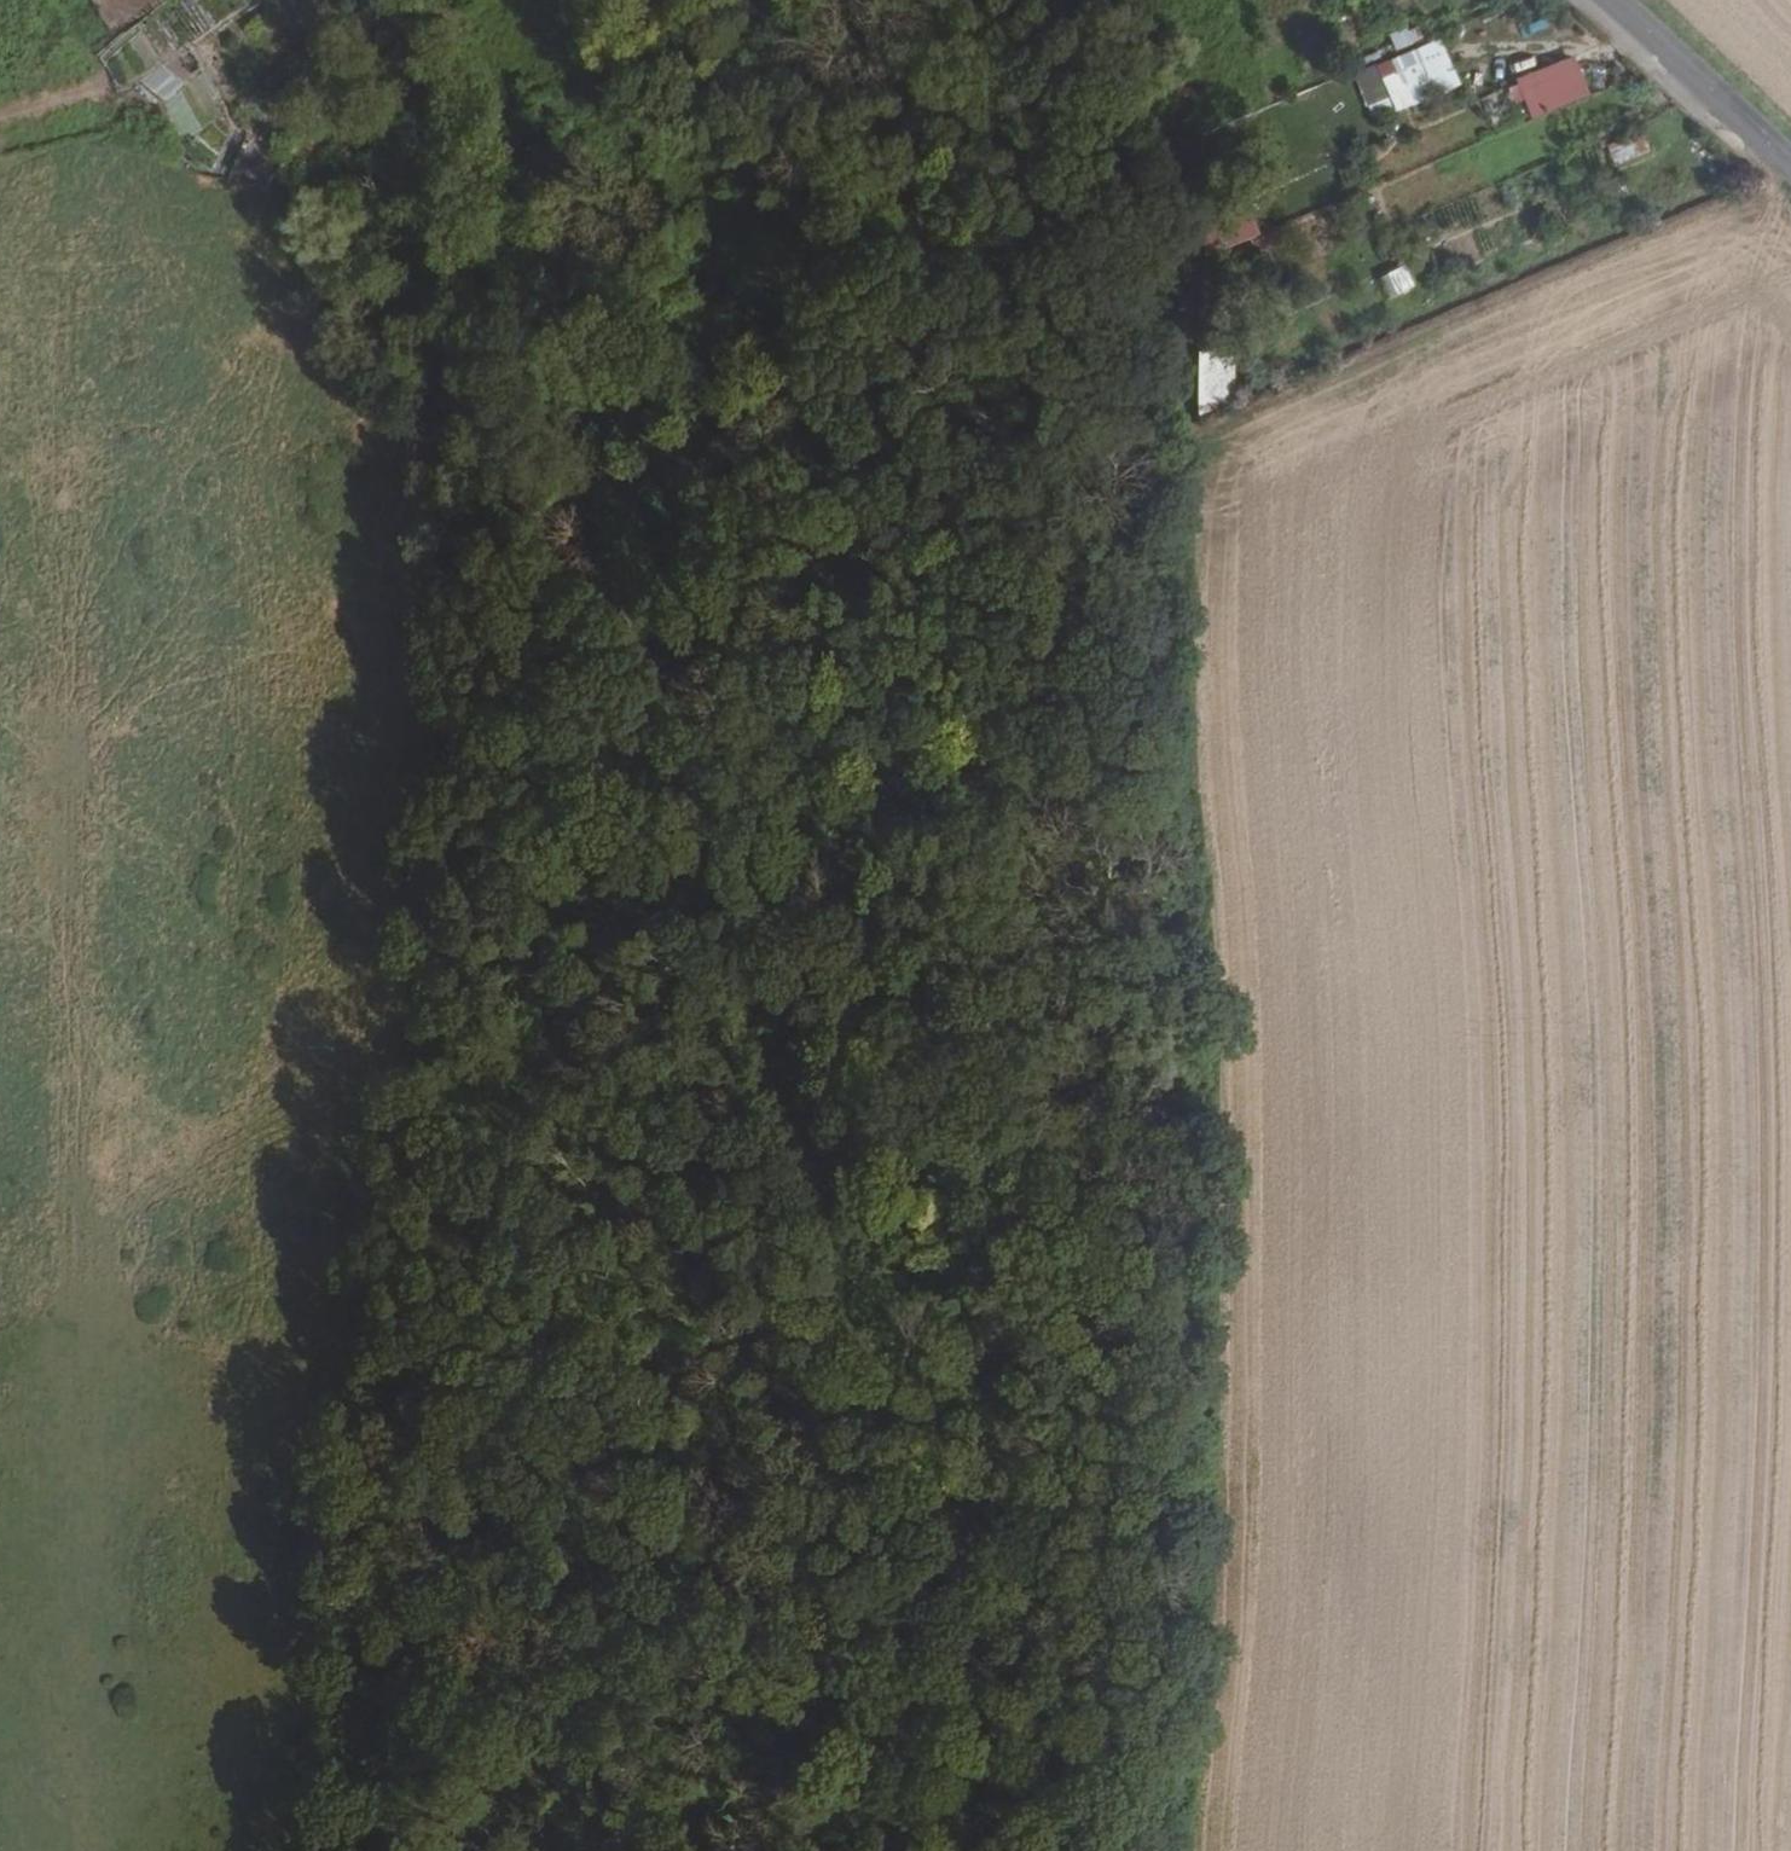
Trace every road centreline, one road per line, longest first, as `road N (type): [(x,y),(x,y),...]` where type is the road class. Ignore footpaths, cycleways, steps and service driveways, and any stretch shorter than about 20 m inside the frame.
road 1 (tertiary): [(1616,0),(1790,162)]

